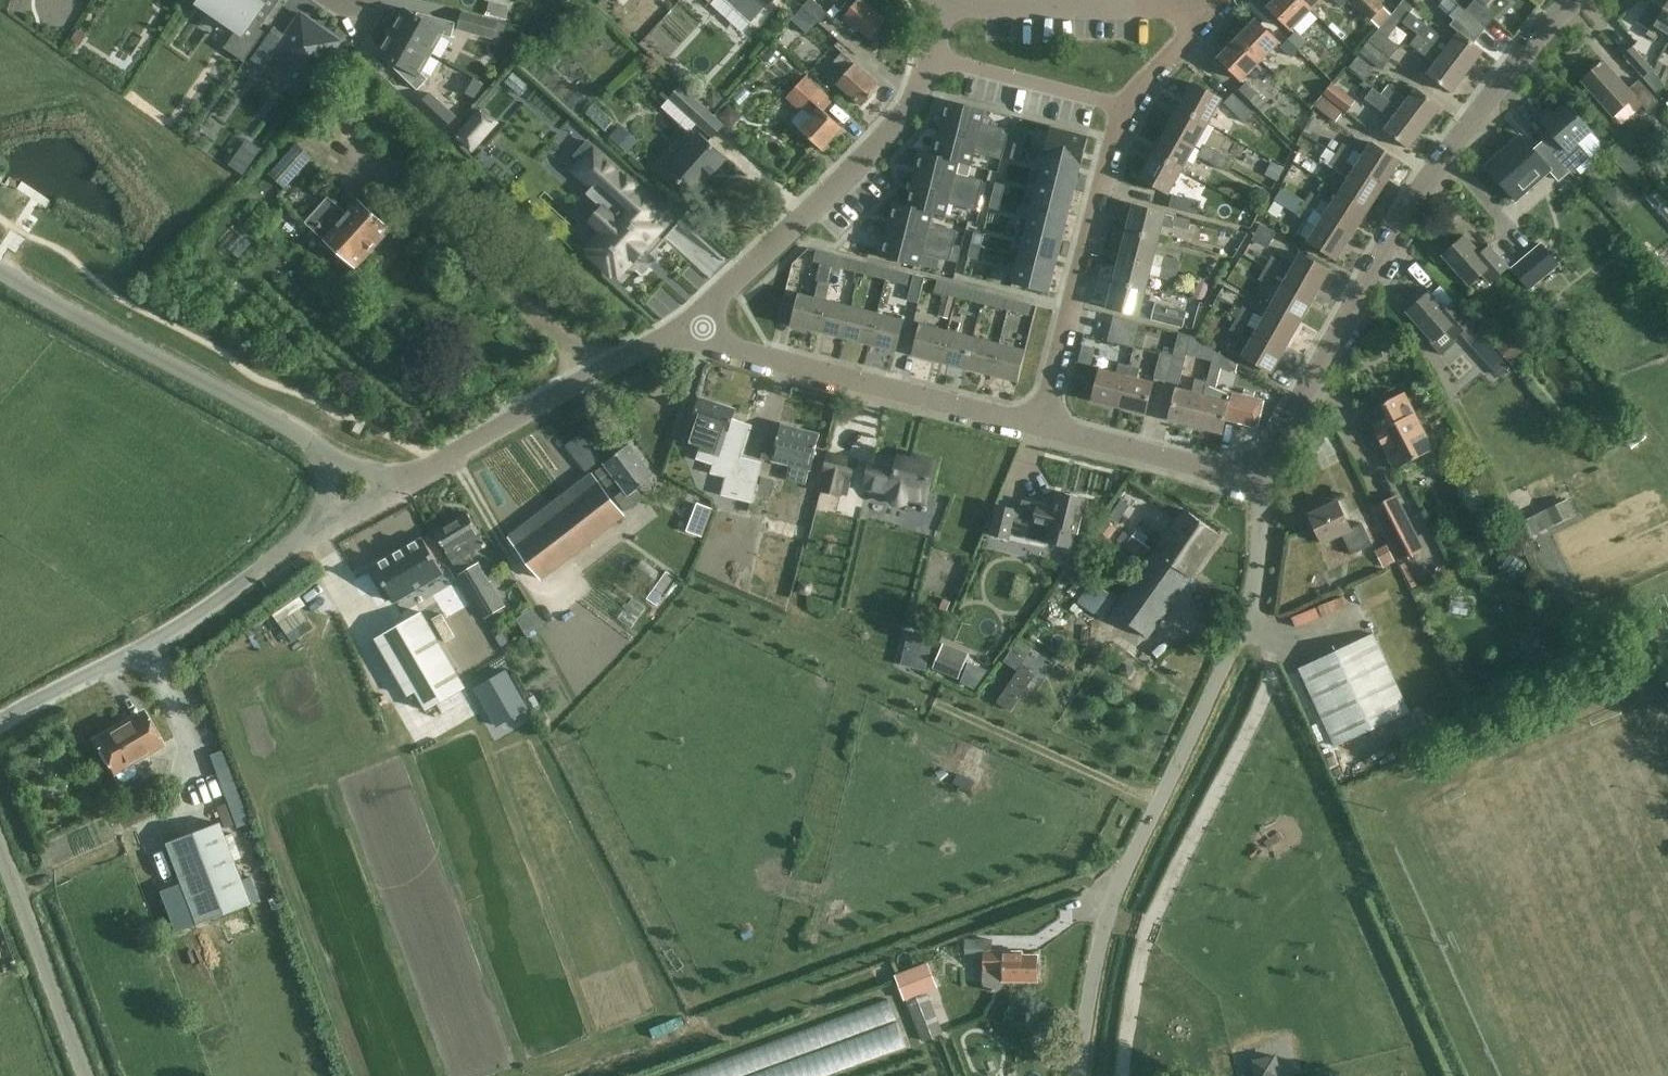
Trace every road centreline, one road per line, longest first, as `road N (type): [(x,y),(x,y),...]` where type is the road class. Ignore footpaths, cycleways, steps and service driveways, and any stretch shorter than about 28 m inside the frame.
road 1 (residential): [(1083,1075),(1102,928),(1132,847),(1241,629),(1256,577),(1258,478)]
road 2 (residential): [(1258,478),(1431,183),(1574,0)]
road 3 (unclassified): [(0,720),(204,612),(322,523)]
road 4 (residential): [(695,321),(713,343),(1044,426)]
road 5 (unclassified): [(321,445),(0,270)]
road 6 (unclassified): [(934,56),(905,116),(695,321)]
road 7 (unclassified): [(404,479),(695,321)]
road 8 (residential): [(1129,108),(1044,426)]
road 9 (residential): [(1204,22),(1190,10),(938,7)]
road 10 (unclassified): [(85,1075),(0,851)]
road 11 (residential): [(1044,426),(1258,478)]
road 12 (residential): [(1129,108),(934,56)]

